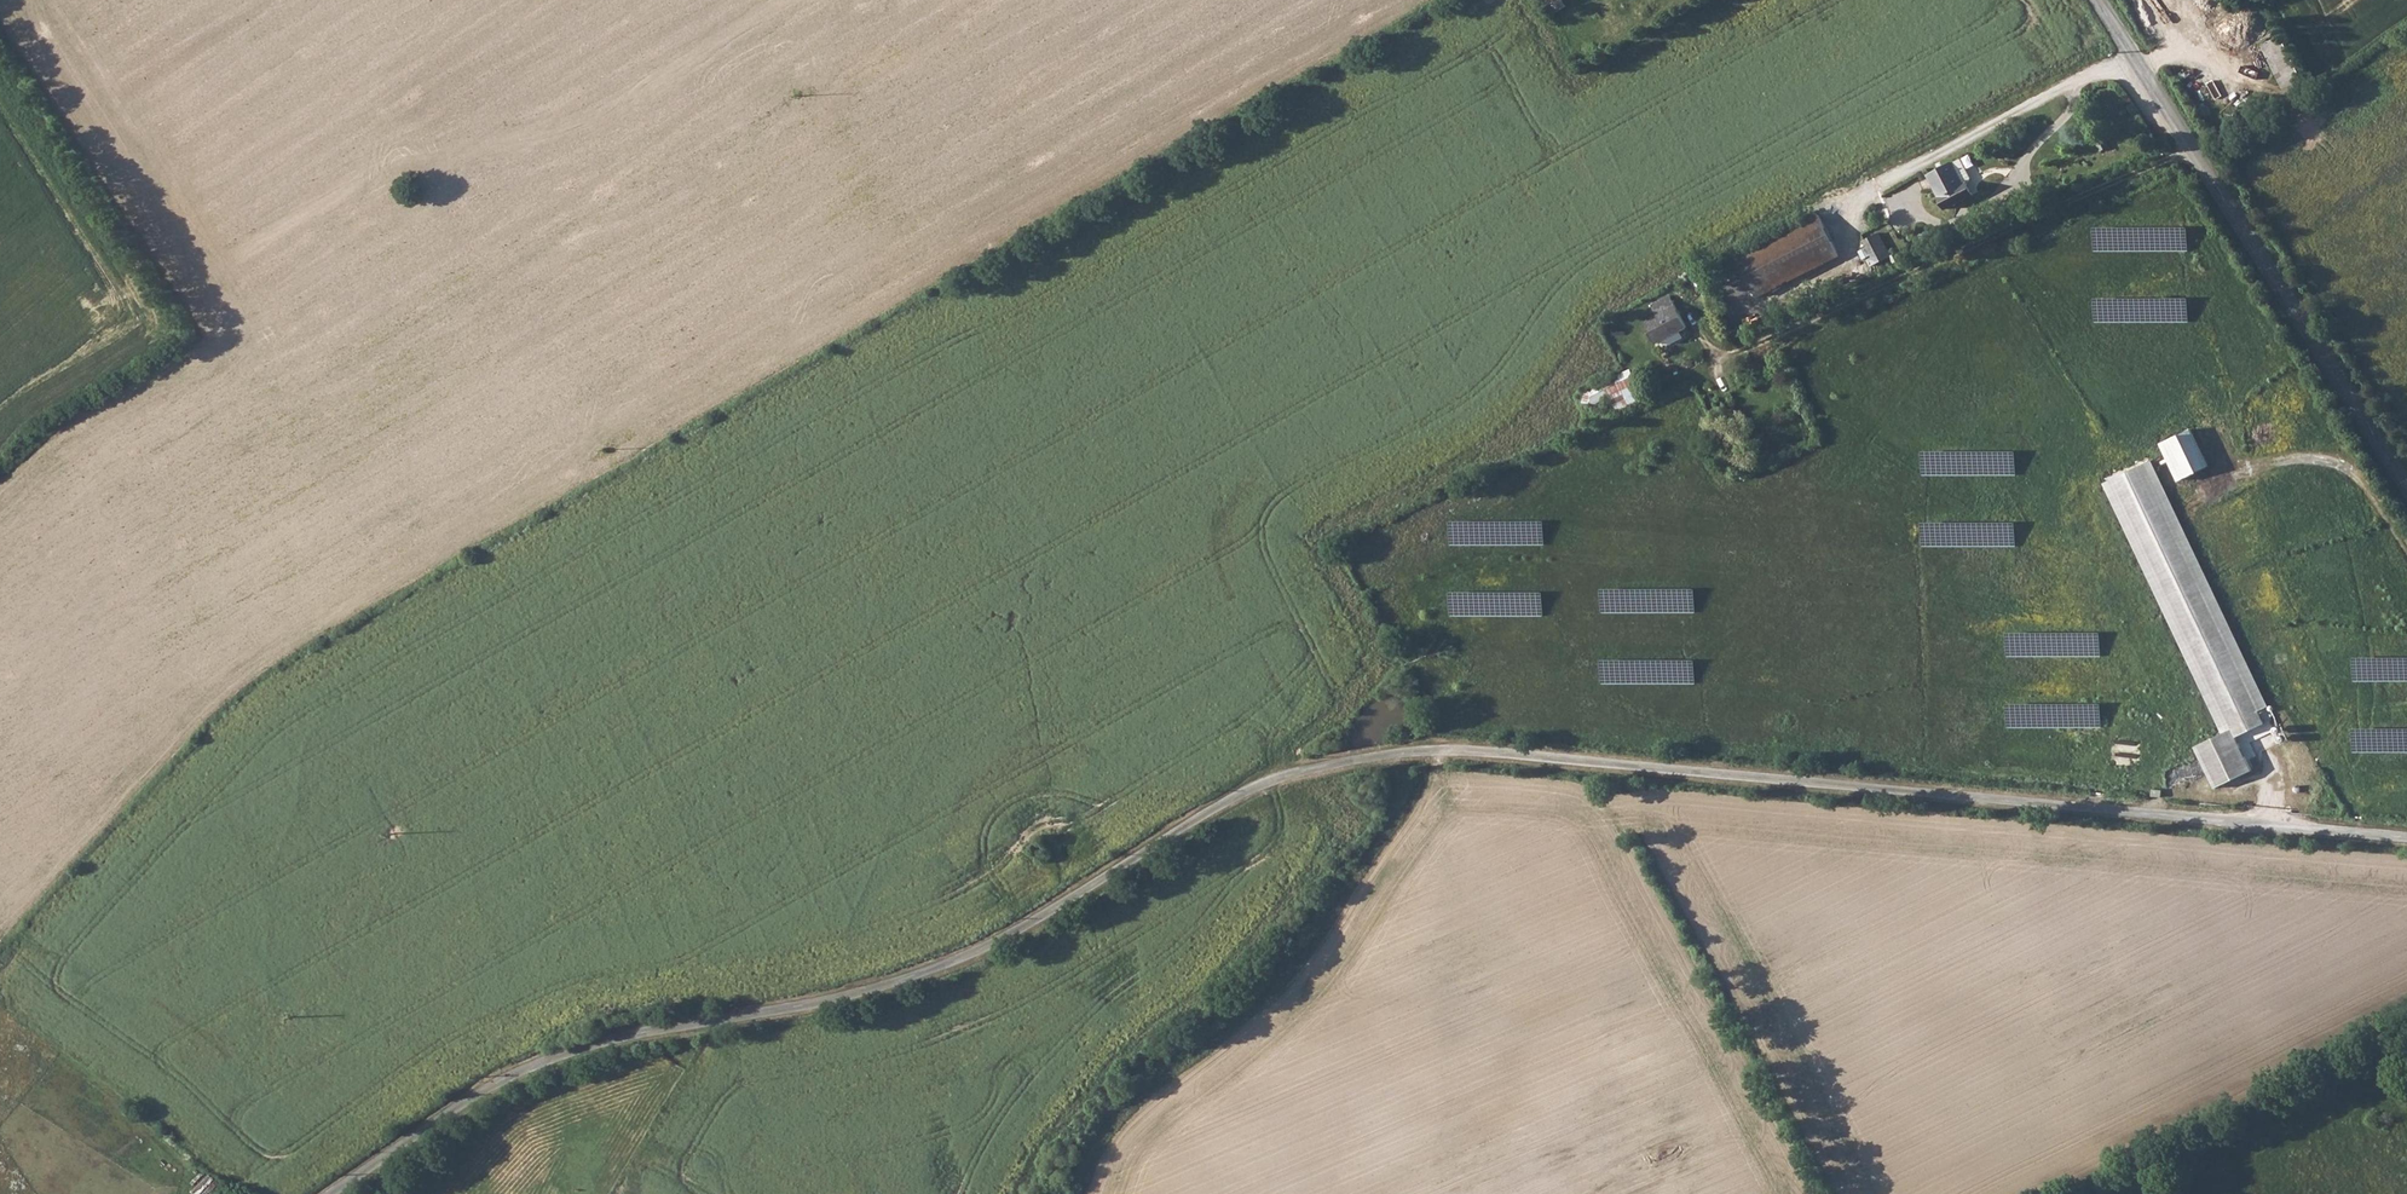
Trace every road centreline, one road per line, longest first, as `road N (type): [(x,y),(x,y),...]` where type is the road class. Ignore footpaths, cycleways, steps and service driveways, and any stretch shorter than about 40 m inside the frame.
road 1 (unclassified): [(329,1193),(492,1081),(607,1036),(857,992),(977,952),(1273,777),(1364,758),(1443,748),(2406,838)]
road 2 (tertiary): [(2406,485),(2097,0)]
road 3 (track): [(1746,347),(2191,147)]

